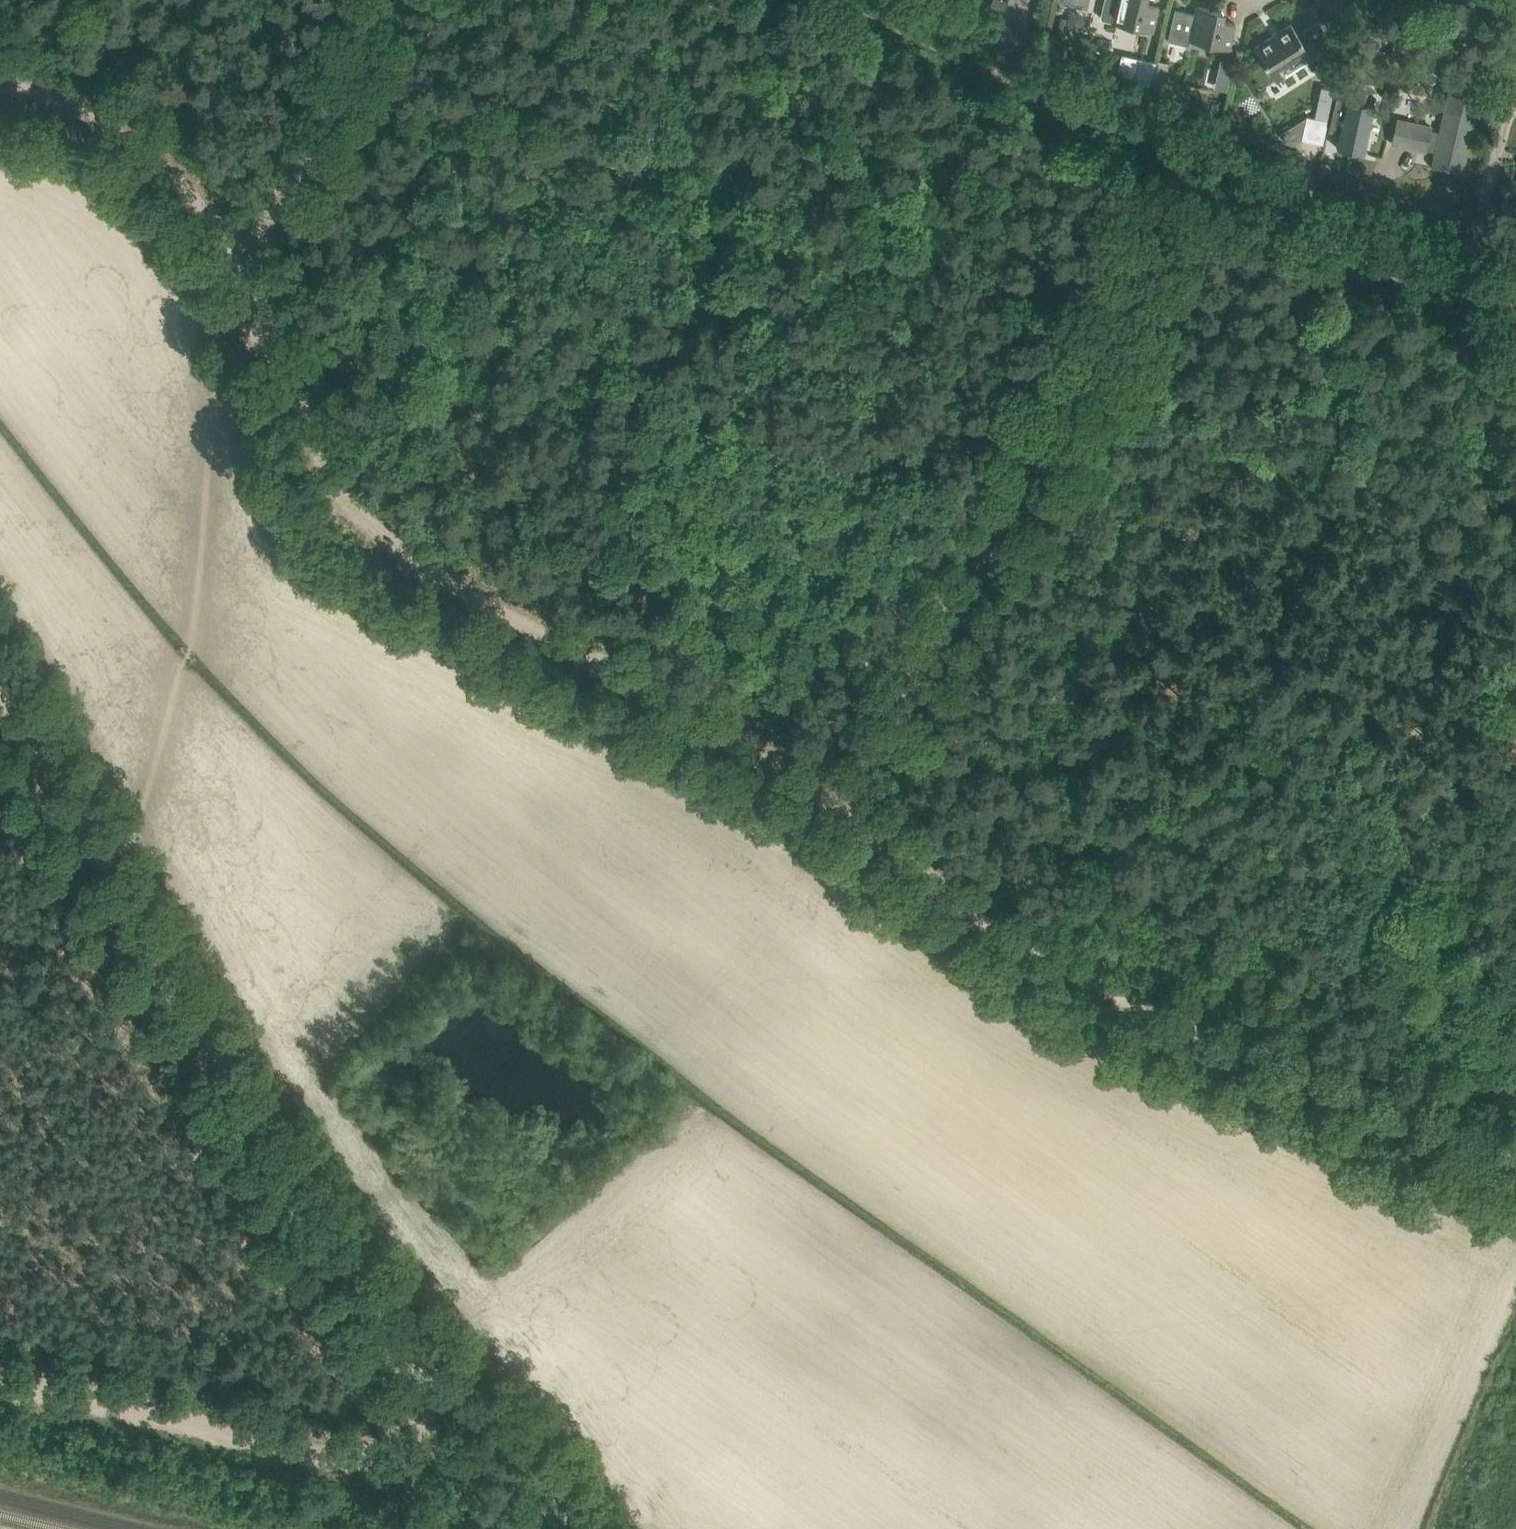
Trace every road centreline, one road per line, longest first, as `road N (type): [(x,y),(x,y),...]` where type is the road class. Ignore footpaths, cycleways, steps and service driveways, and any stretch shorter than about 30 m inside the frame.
road 1 (unclassified): [(1515,305),(910,0)]

